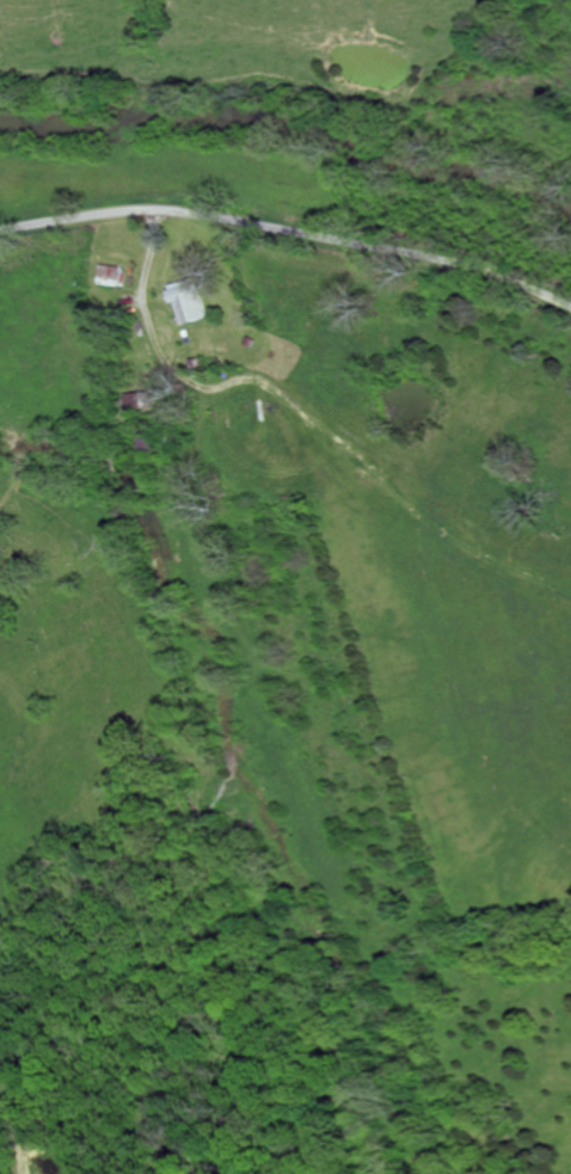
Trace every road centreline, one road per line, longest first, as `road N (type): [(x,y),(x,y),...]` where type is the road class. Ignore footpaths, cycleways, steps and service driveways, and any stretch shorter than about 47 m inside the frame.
road 1 (residential): [(570,307),(462,265),(209,217),(119,214),(0,233)]

